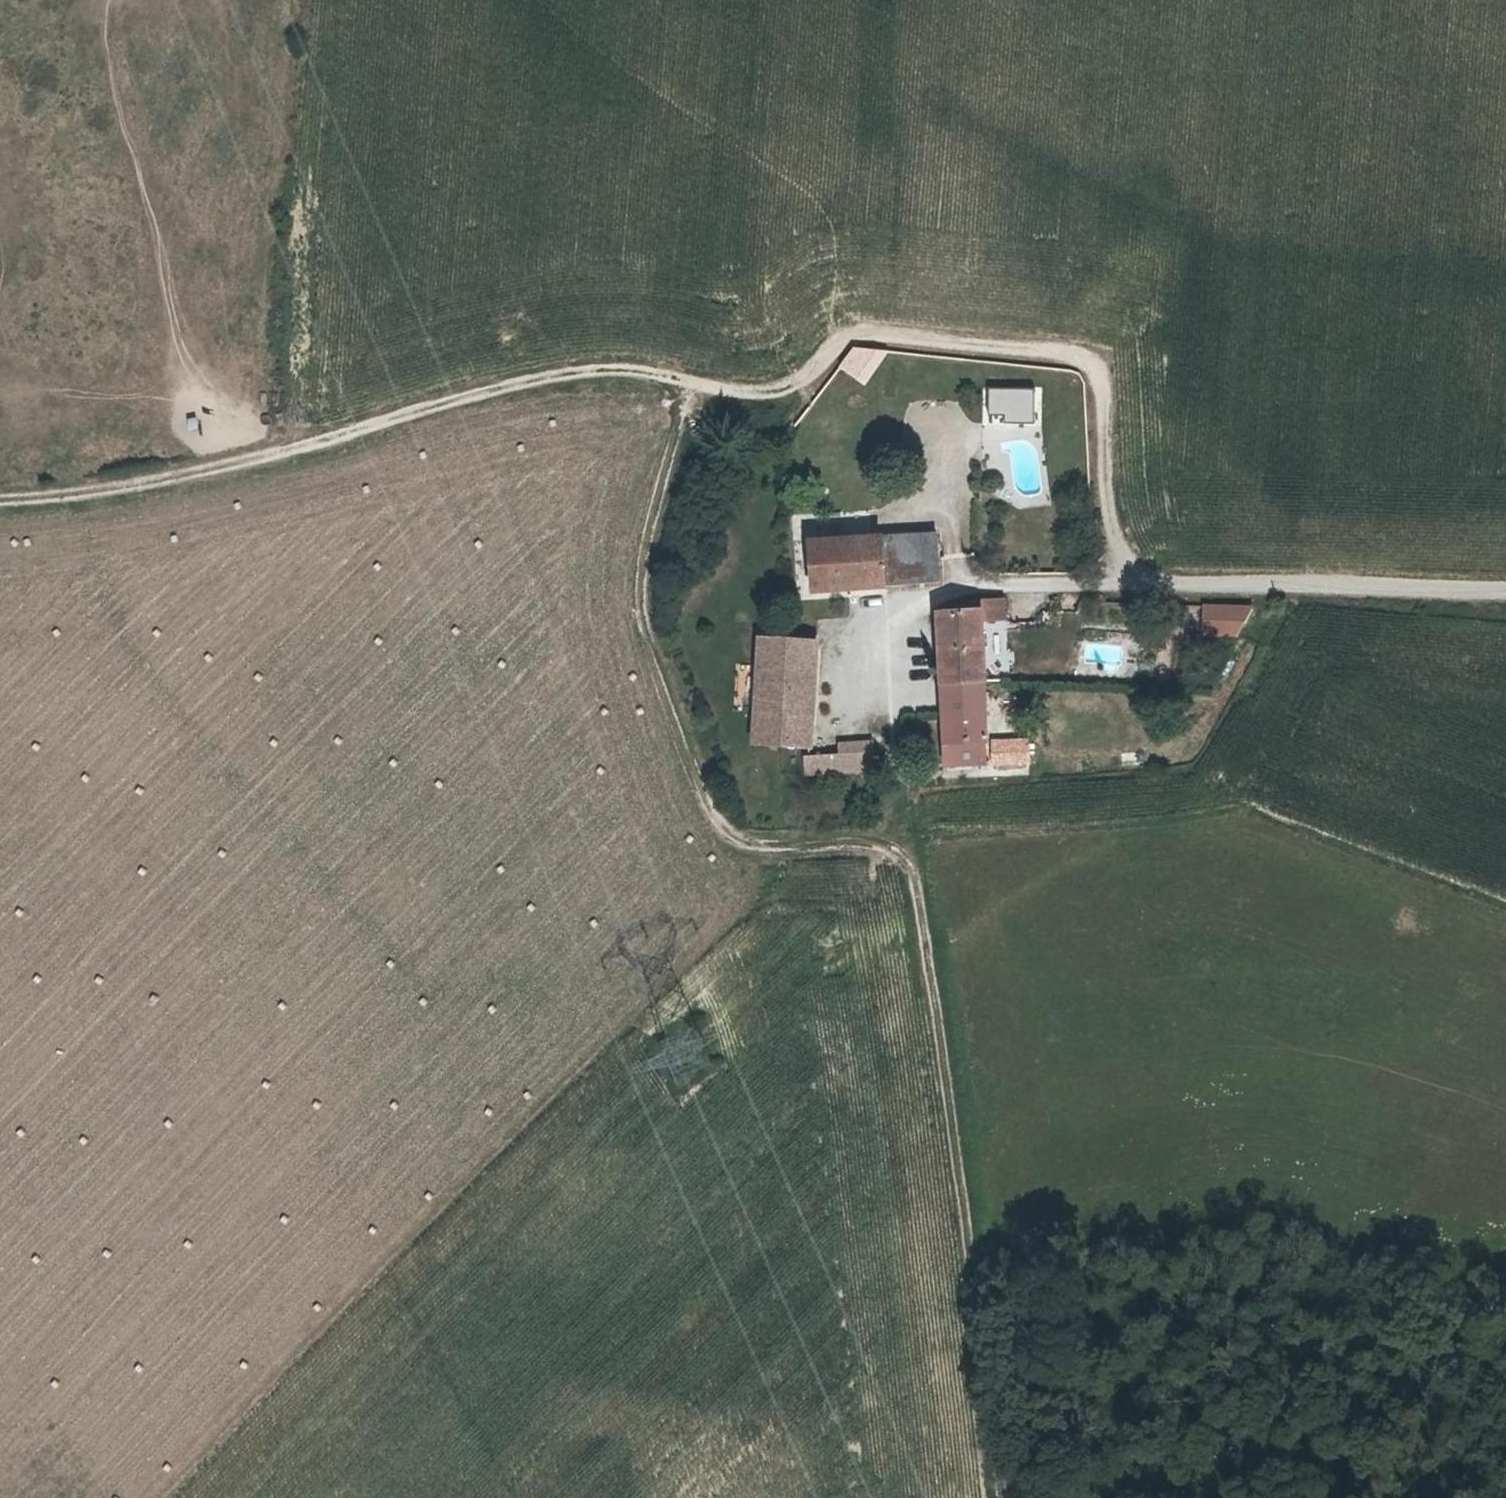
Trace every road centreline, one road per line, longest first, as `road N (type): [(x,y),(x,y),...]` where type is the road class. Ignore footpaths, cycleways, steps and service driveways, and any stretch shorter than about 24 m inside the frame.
road 1 (track): [(1125,586),(1102,525),(1089,359),(841,340),(795,397),(578,370),(164,478),(0,501)]
road 2 (unclassified): [(1024,585),(1505,592)]

